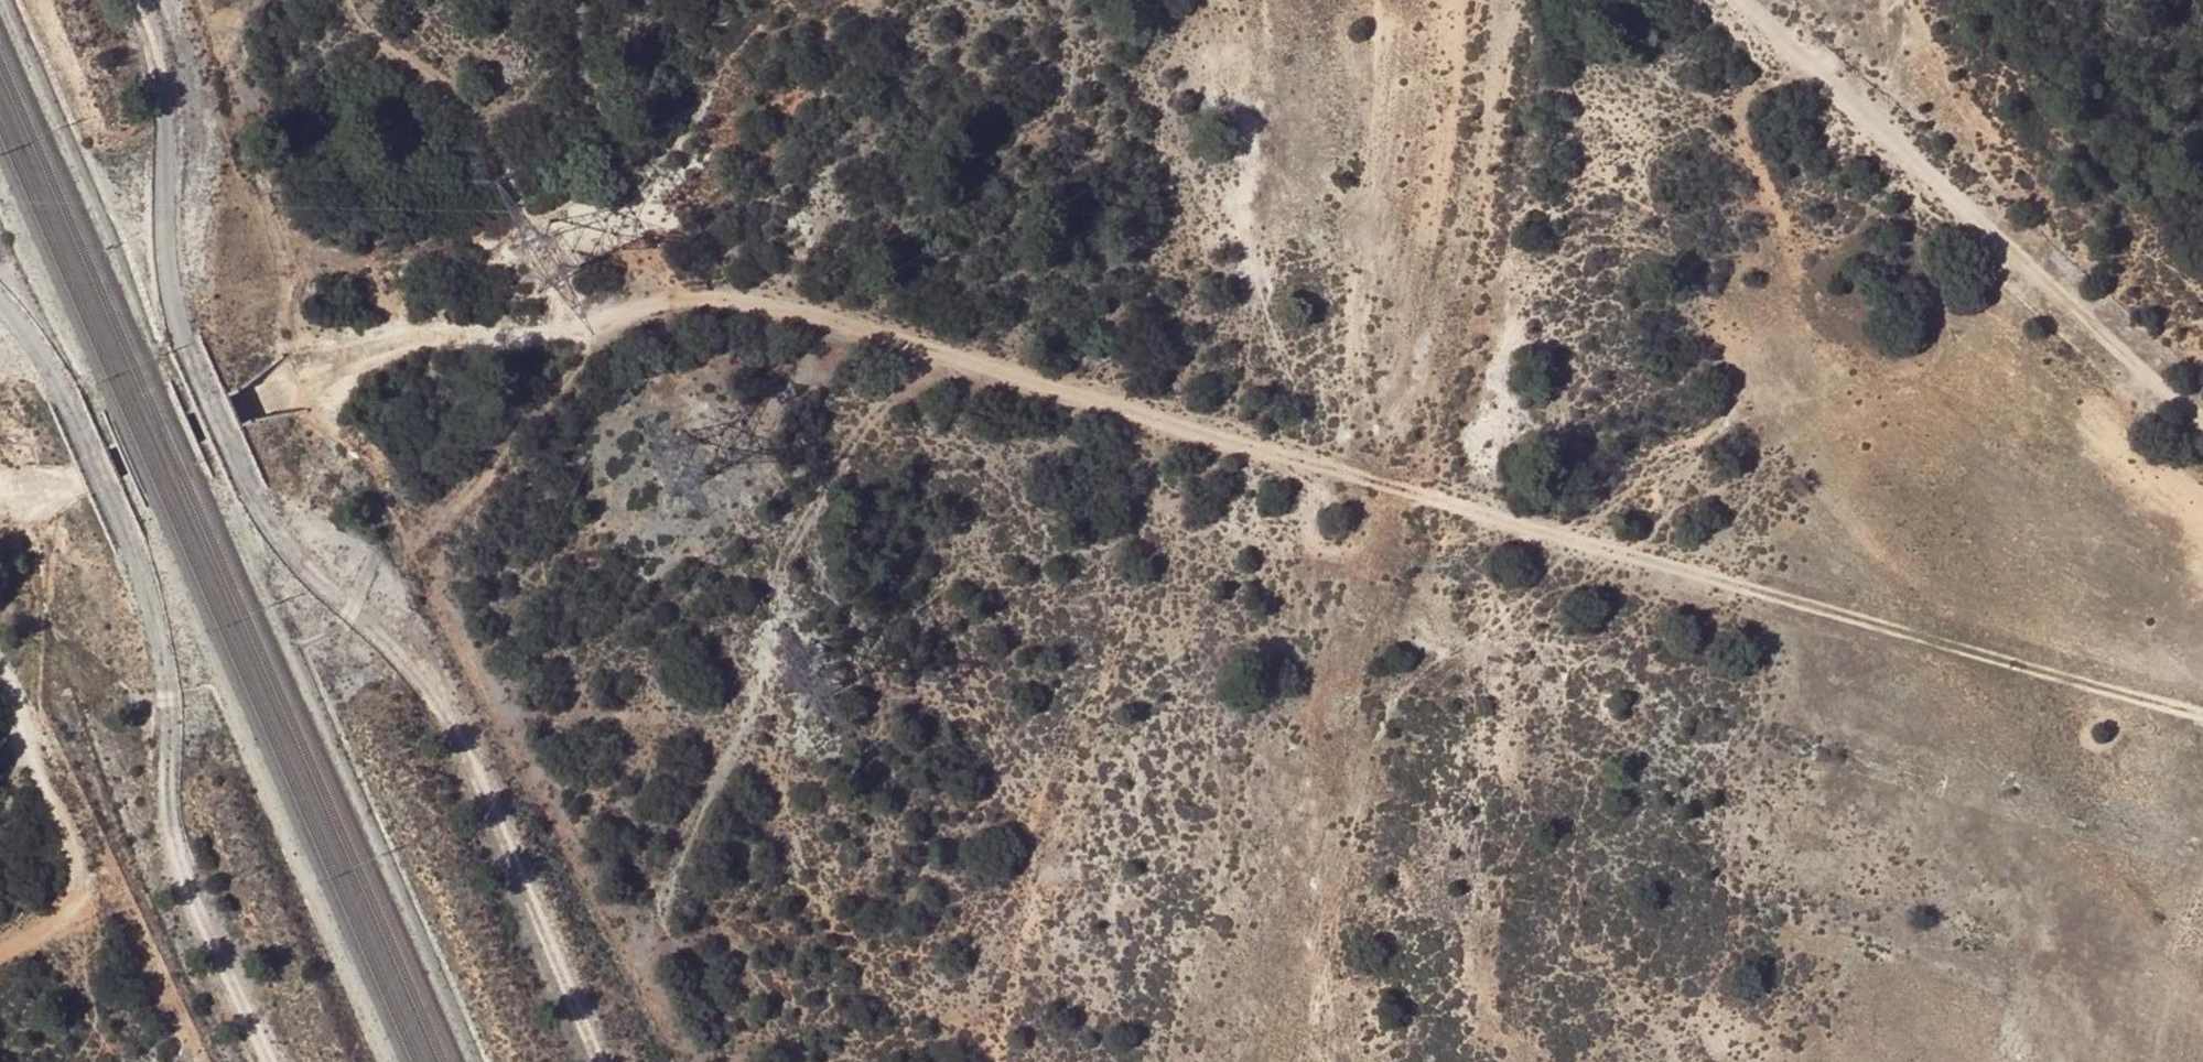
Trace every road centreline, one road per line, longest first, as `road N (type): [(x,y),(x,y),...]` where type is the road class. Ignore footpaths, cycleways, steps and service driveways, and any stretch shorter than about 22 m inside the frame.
road 1 (track): [(0,484),(78,480),(393,342),(556,336),(639,309),(727,299),(798,310),(2202,717)]
road 2 (track): [(2202,420),(2078,316),(1741,0)]
road 3 (track): [(0,683),(55,815),(73,880),(68,903),(47,928),(0,952)]

